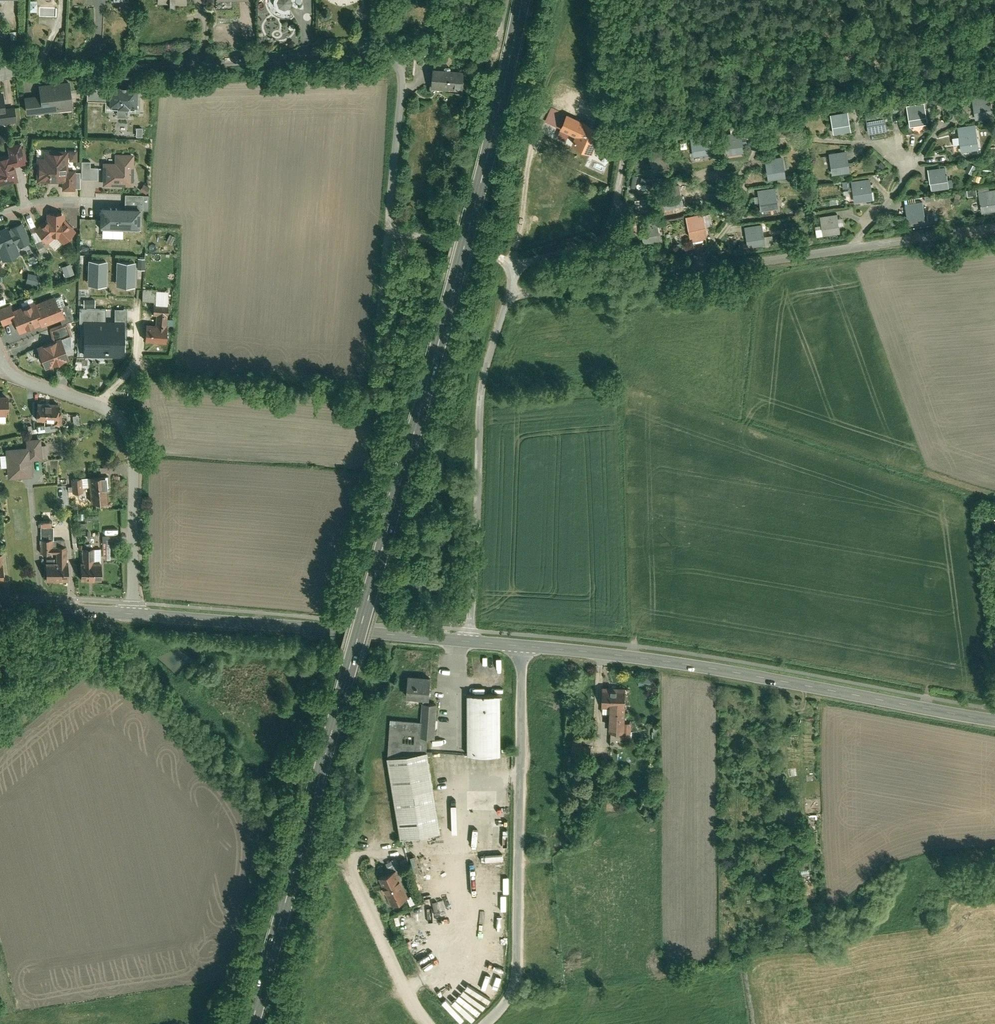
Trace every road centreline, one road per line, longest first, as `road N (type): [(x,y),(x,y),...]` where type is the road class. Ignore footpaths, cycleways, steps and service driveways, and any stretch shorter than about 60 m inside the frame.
road 1 (primary): [(250,1023),(522,0)]
road 2 (residential): [(2,71),(357,43),(387,53),(399,66),(400,95),(389,229),(447,242)]
road 3 (tertiary): [(525,643),(672,660),(994,721)]
road 4 (track): [(389,229),(368,391),(135,365)]
road 5 (unclassified): [(482,1023),(509,996),(516,970),(525,643)]
road 6 (residential): [(471,640),(481,387),(510,294)]
road 7 (tertiary): [(131,613),(471,640)]
road 8 (residential): [(131,613),(132,456),(122,426),(99,404),(4,371)]
road 9 (residential): [(909,169),(875,138),(808,133),(767,137),(738,172)]
road 10 (residential): [(518,262),(612,231),(630,138)]
road 11 (residential): [(510,294),(702,270)]
road 12 (residential): [(702,270),(853,246)]
road 13 (residential): [(853,246),(994,225)]
road 14 (tertiary): [(0,610),(131,613)]

